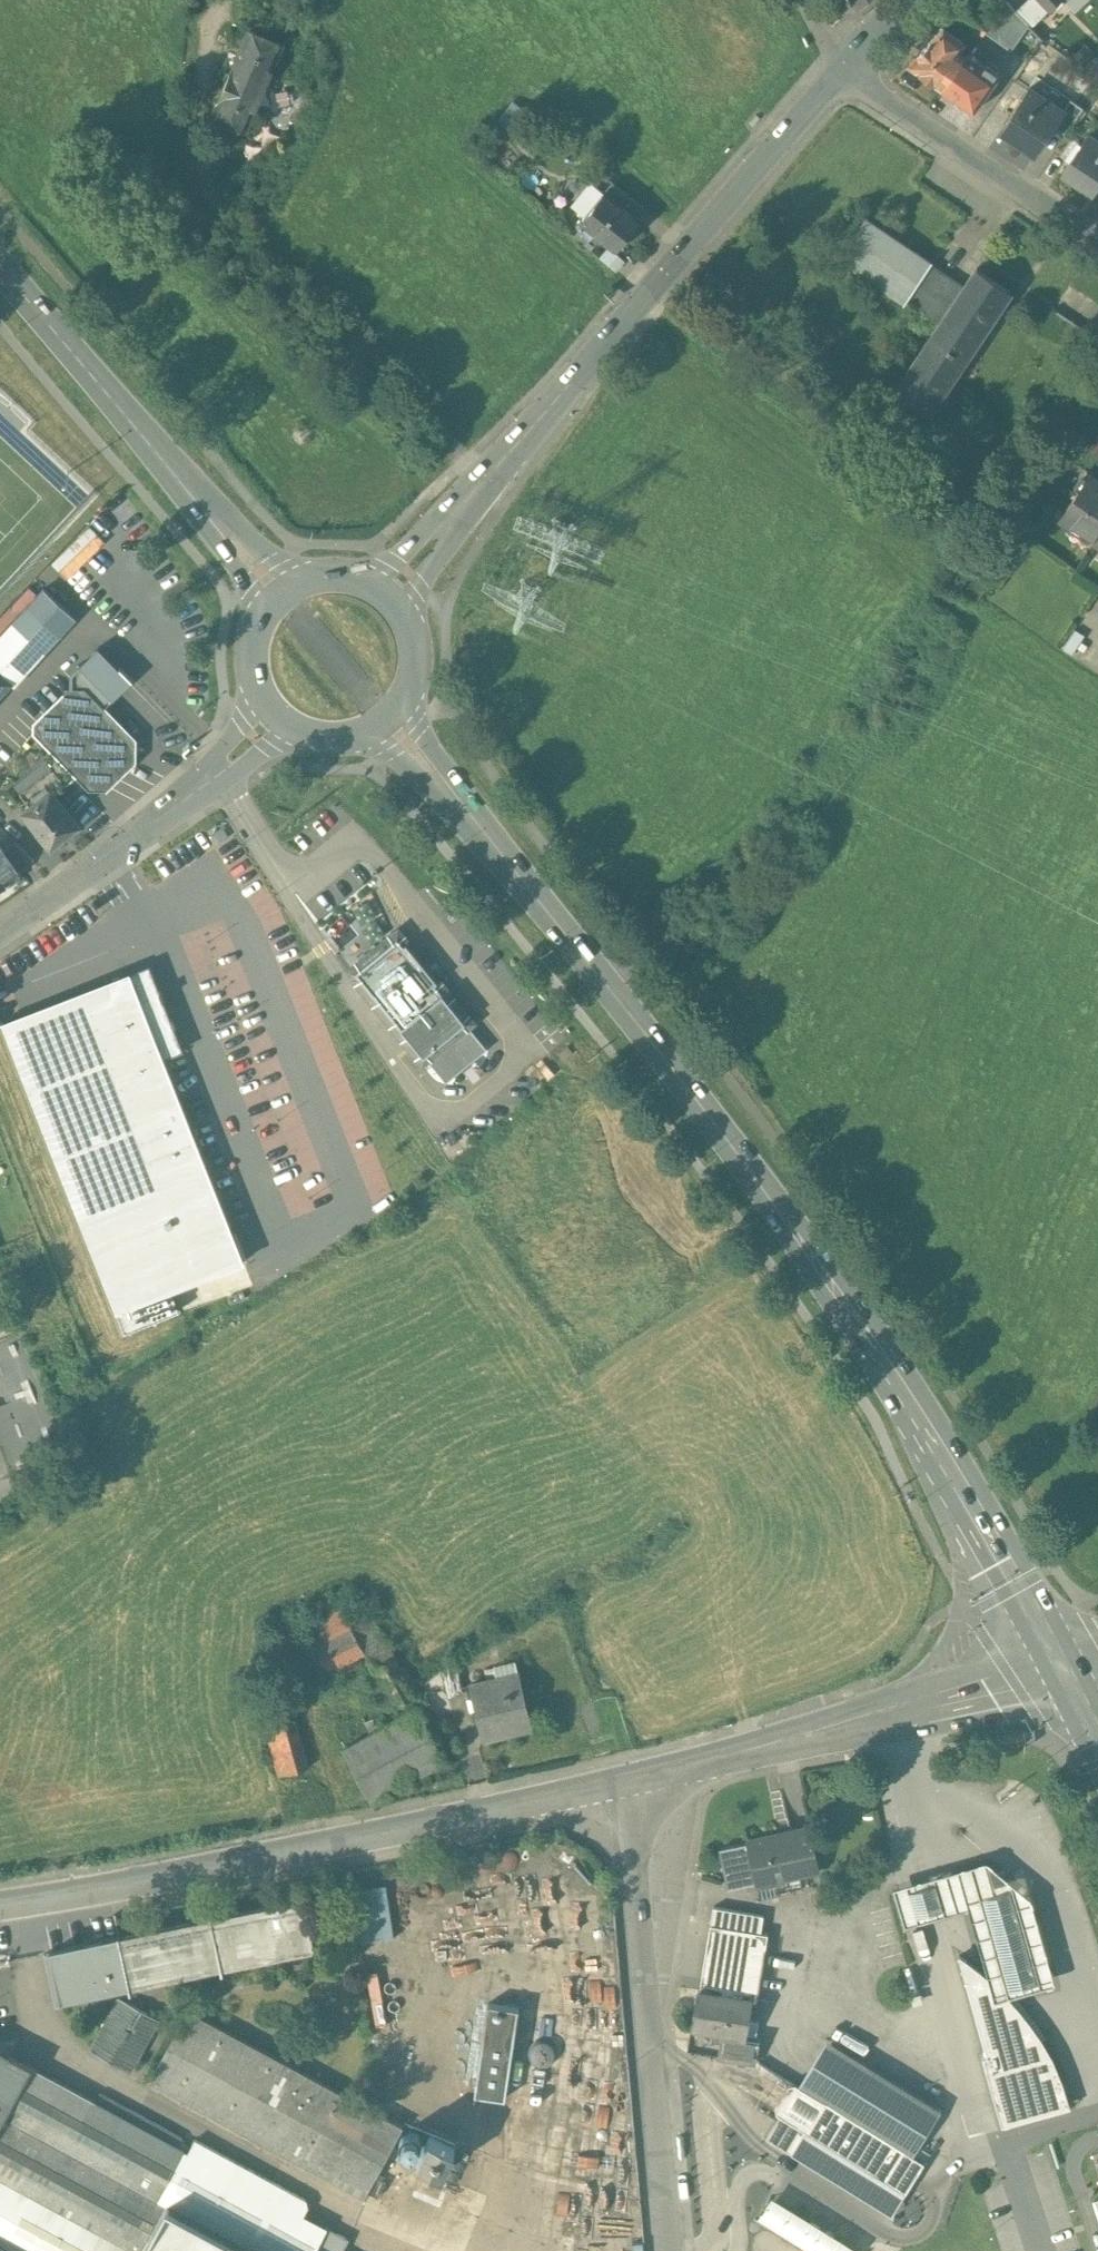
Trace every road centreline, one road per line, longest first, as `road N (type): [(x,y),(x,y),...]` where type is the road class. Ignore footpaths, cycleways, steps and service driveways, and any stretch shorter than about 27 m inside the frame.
road 1 (primary): [(387,722),(581,945),(744,1159),(864,1330),(1067,1665)]
road 2 (tertiary): [(844,62),(391,595)]
road 3 (residential): [(0,1905),(618,1779)]
road 4 (unclassified): [(618,1779),(672,2250)]
road 5 (residential): [(618,1779),(1067,1665)]
road 6 (primary): [(0,266),(279,595)]
road 7 (residential): [(0,922),(114,851),(274,714)]
road 8 (residential): [(1097,239),(889,104),(844,62)]
road 9 (primary): [(387,722),(417,674),(409,618),(391,595)]
road 10 (primary): [(279,595),(253,640),(259,692),(274,714)]
road 11 (primary): [(274,714),(294,729),(342,740),(387,722)]
road 12 (primary): [(391,595),(347,575),(300,582),(279,595)]

